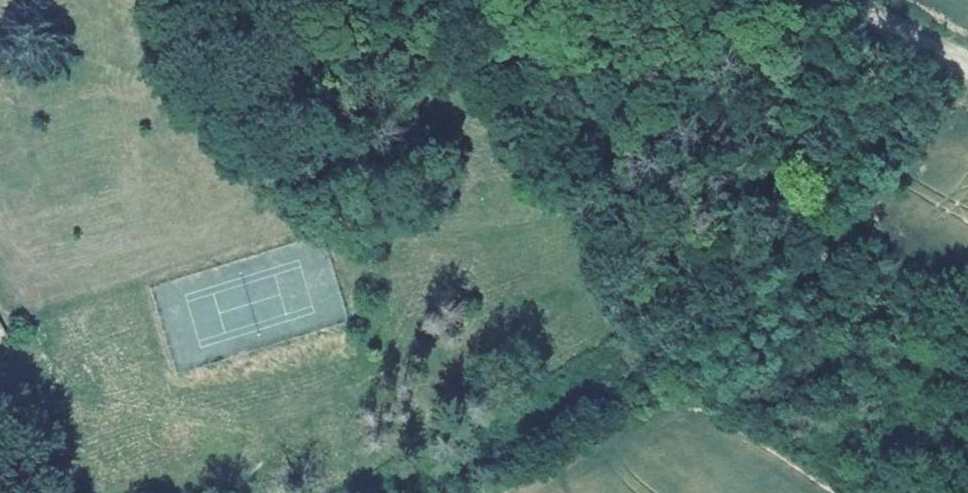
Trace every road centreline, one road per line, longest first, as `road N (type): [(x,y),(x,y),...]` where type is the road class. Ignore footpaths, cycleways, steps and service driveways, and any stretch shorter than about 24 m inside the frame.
road 1 (unclassified): [(814,0),(967,84)]

